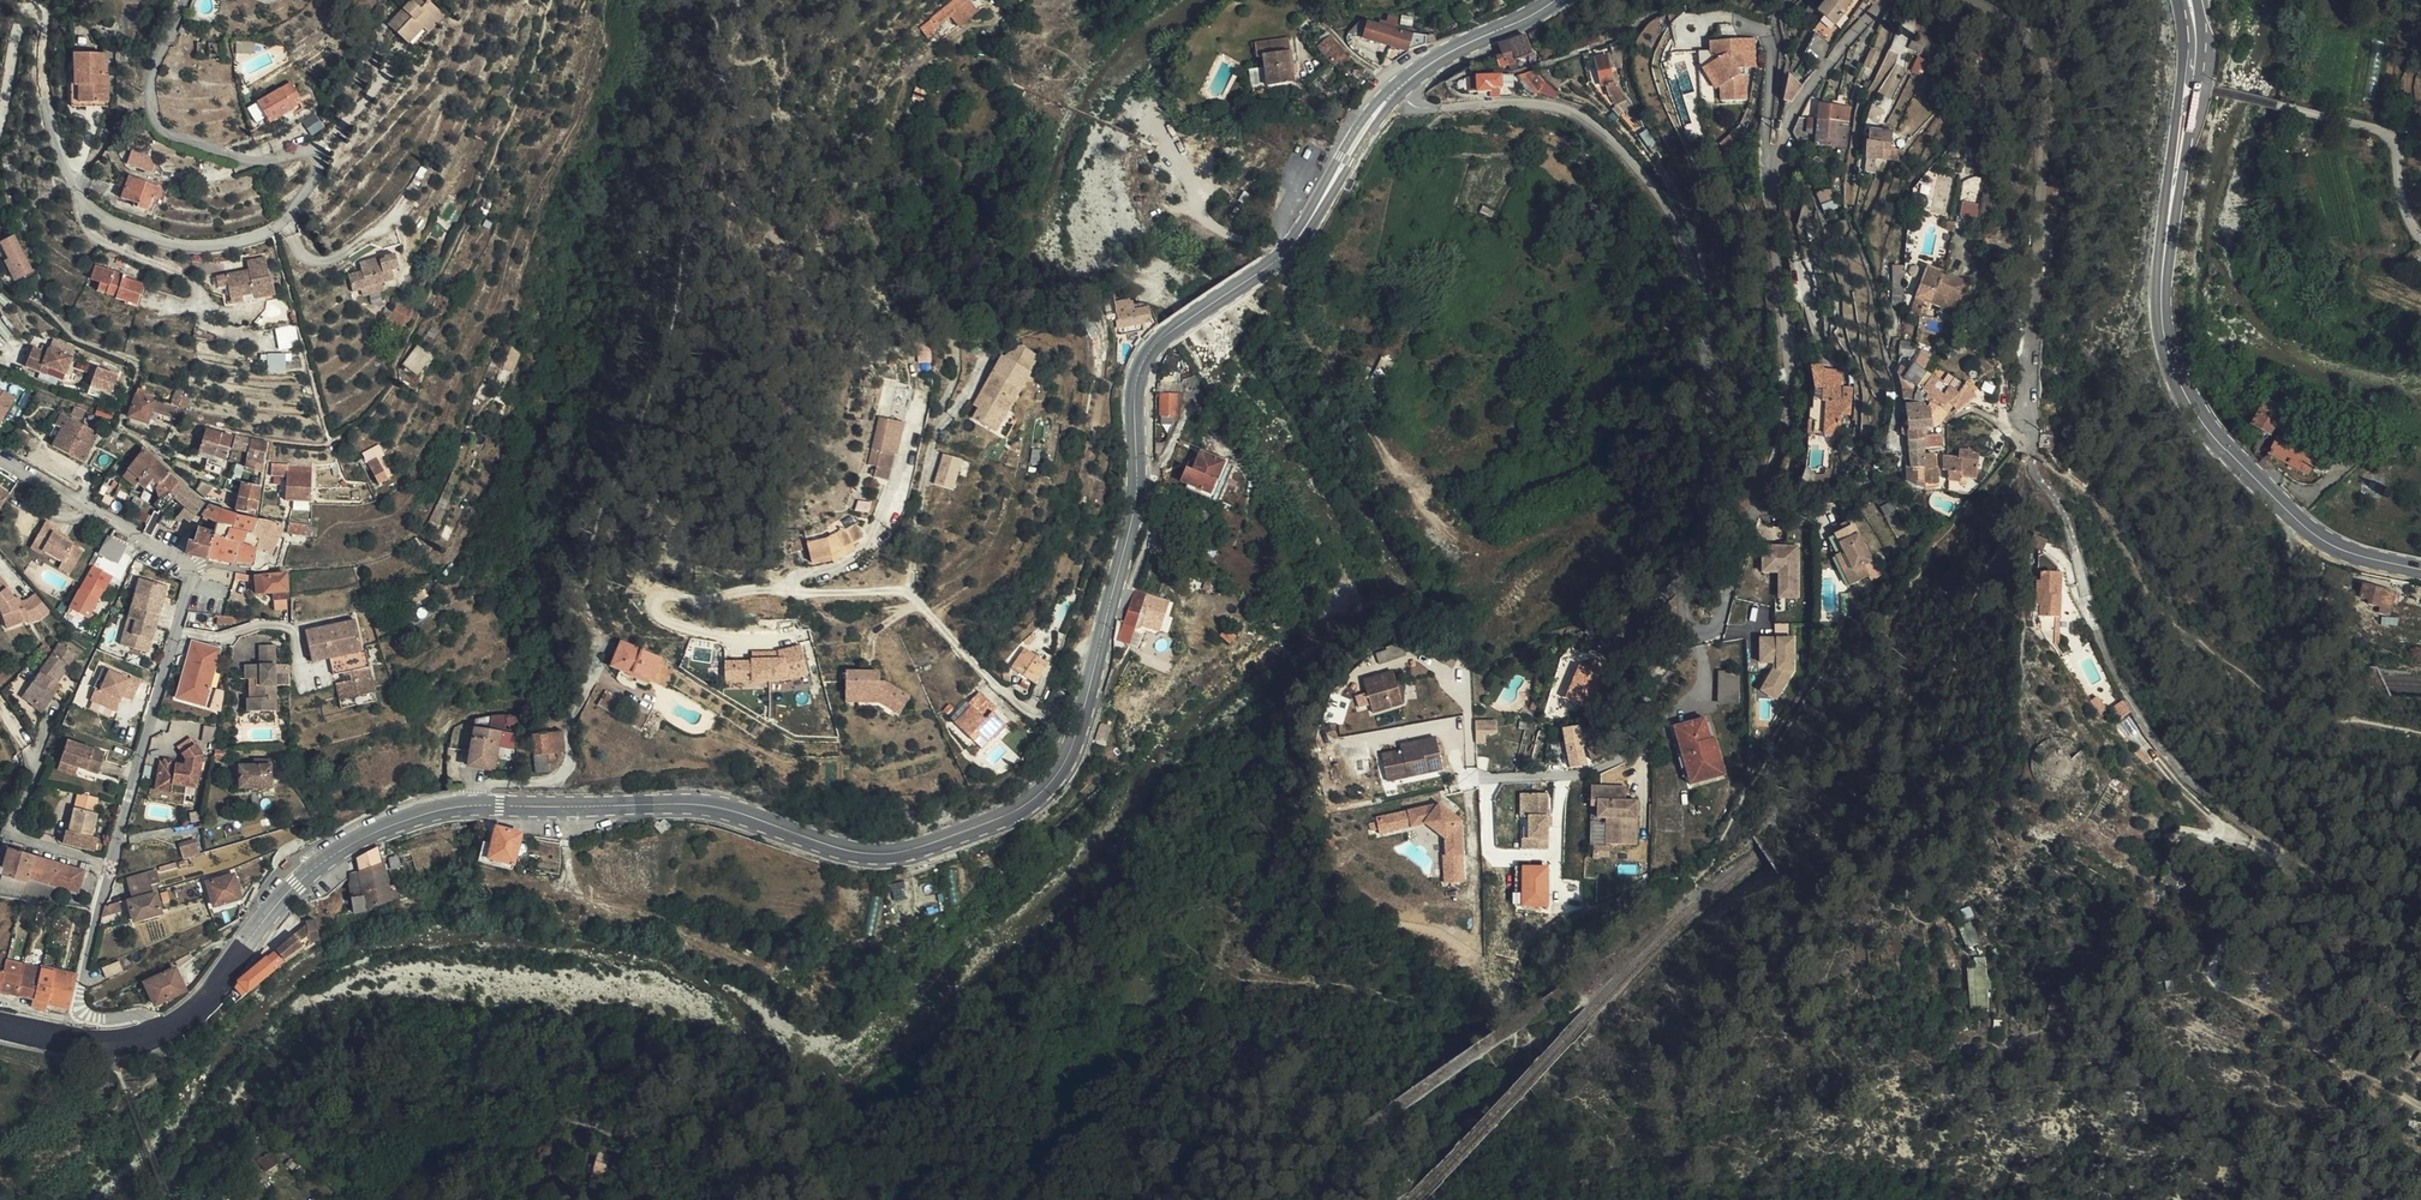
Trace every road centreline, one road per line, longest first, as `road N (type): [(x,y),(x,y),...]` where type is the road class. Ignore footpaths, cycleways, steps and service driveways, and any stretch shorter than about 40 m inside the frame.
road 1 (tertiary): [(160,1033),(203,1004),(293,884),(342,848),(418,816),(473,806),(715,807),(882,853),(1010,815),(1037,796),(1076,737),(1133,515),(1137,374),(1147,355),(1201,309),(1279,262),(1324,196)]
road 2 (residential): [(1396,91),(1411,106),(1429,109),(1543,105),(1570,112),(1624,155),(1674,226),(1689,263),(1705,364),(1707,456),(1681,608),(1692,629),(1708,631),(1788,406),(1772,195),(1783,135),(1811,84),(1890,0)]
road 3 (residential): [(0,125),(19,22),(36,15),(42,98),(86,209),(172,245),(234,243),(282,228),(318,178),(314,160),(305,153),(240,159),(161,136),(148,113),(151,81),(185,0)]
road 4 (residential): [(160,1033),(138,1016),(89,1018),(77,1004),(191,577),(185,566),(0,458)]
road 5 (tertiary): [(2189,85),(2164,261),(2175,372),(2212,433),(2301,523),(2353,554),(2420,569)]
road 6 (residential): [(1965,0),(2024,35),(2043,57),(2053,91),(2027,336),(2031,454)]
road 7 (track): [(2088,612),(2135,714),(2187,780),(2280,862)]
road 8 (residential): [(2420,244),(2402,201),(2390,137),(2189,85)]
road 9 (tertiary): [(1396,91),(1438,58),(1556,0)]
road 10 (tertiary): [(0,1026),(83,1044),(160,1033)]
road 11 (tertiary): [(1396,91),(1351,137),(1324,196)]
road 12 (tertiary): [(1324,196),(1396,91)]

